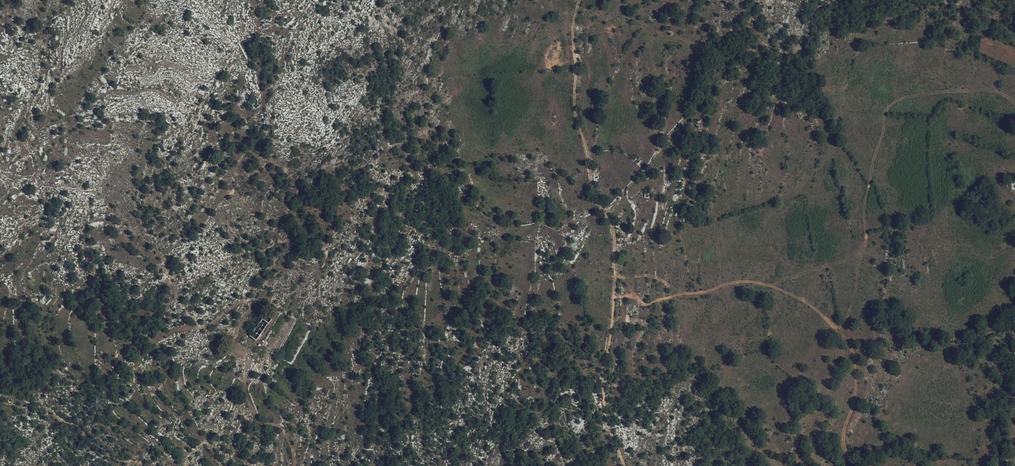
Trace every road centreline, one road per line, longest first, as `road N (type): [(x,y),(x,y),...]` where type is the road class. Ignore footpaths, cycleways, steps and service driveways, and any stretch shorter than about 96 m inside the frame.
road 1 (track): [(849,465),(844,437),(857,394),(853,350),(838,328),(796,296),(740,282),(648,304),(614,297)]
road 2 (track): [(614,297),(615,236),(593,198),(574,105),(579,0)]
road 3 (track): [(614,297),(605,414),(625,465)]
road 4 (track): [(250,349),(248,397),(255,417),(281,426),(295,465)]

